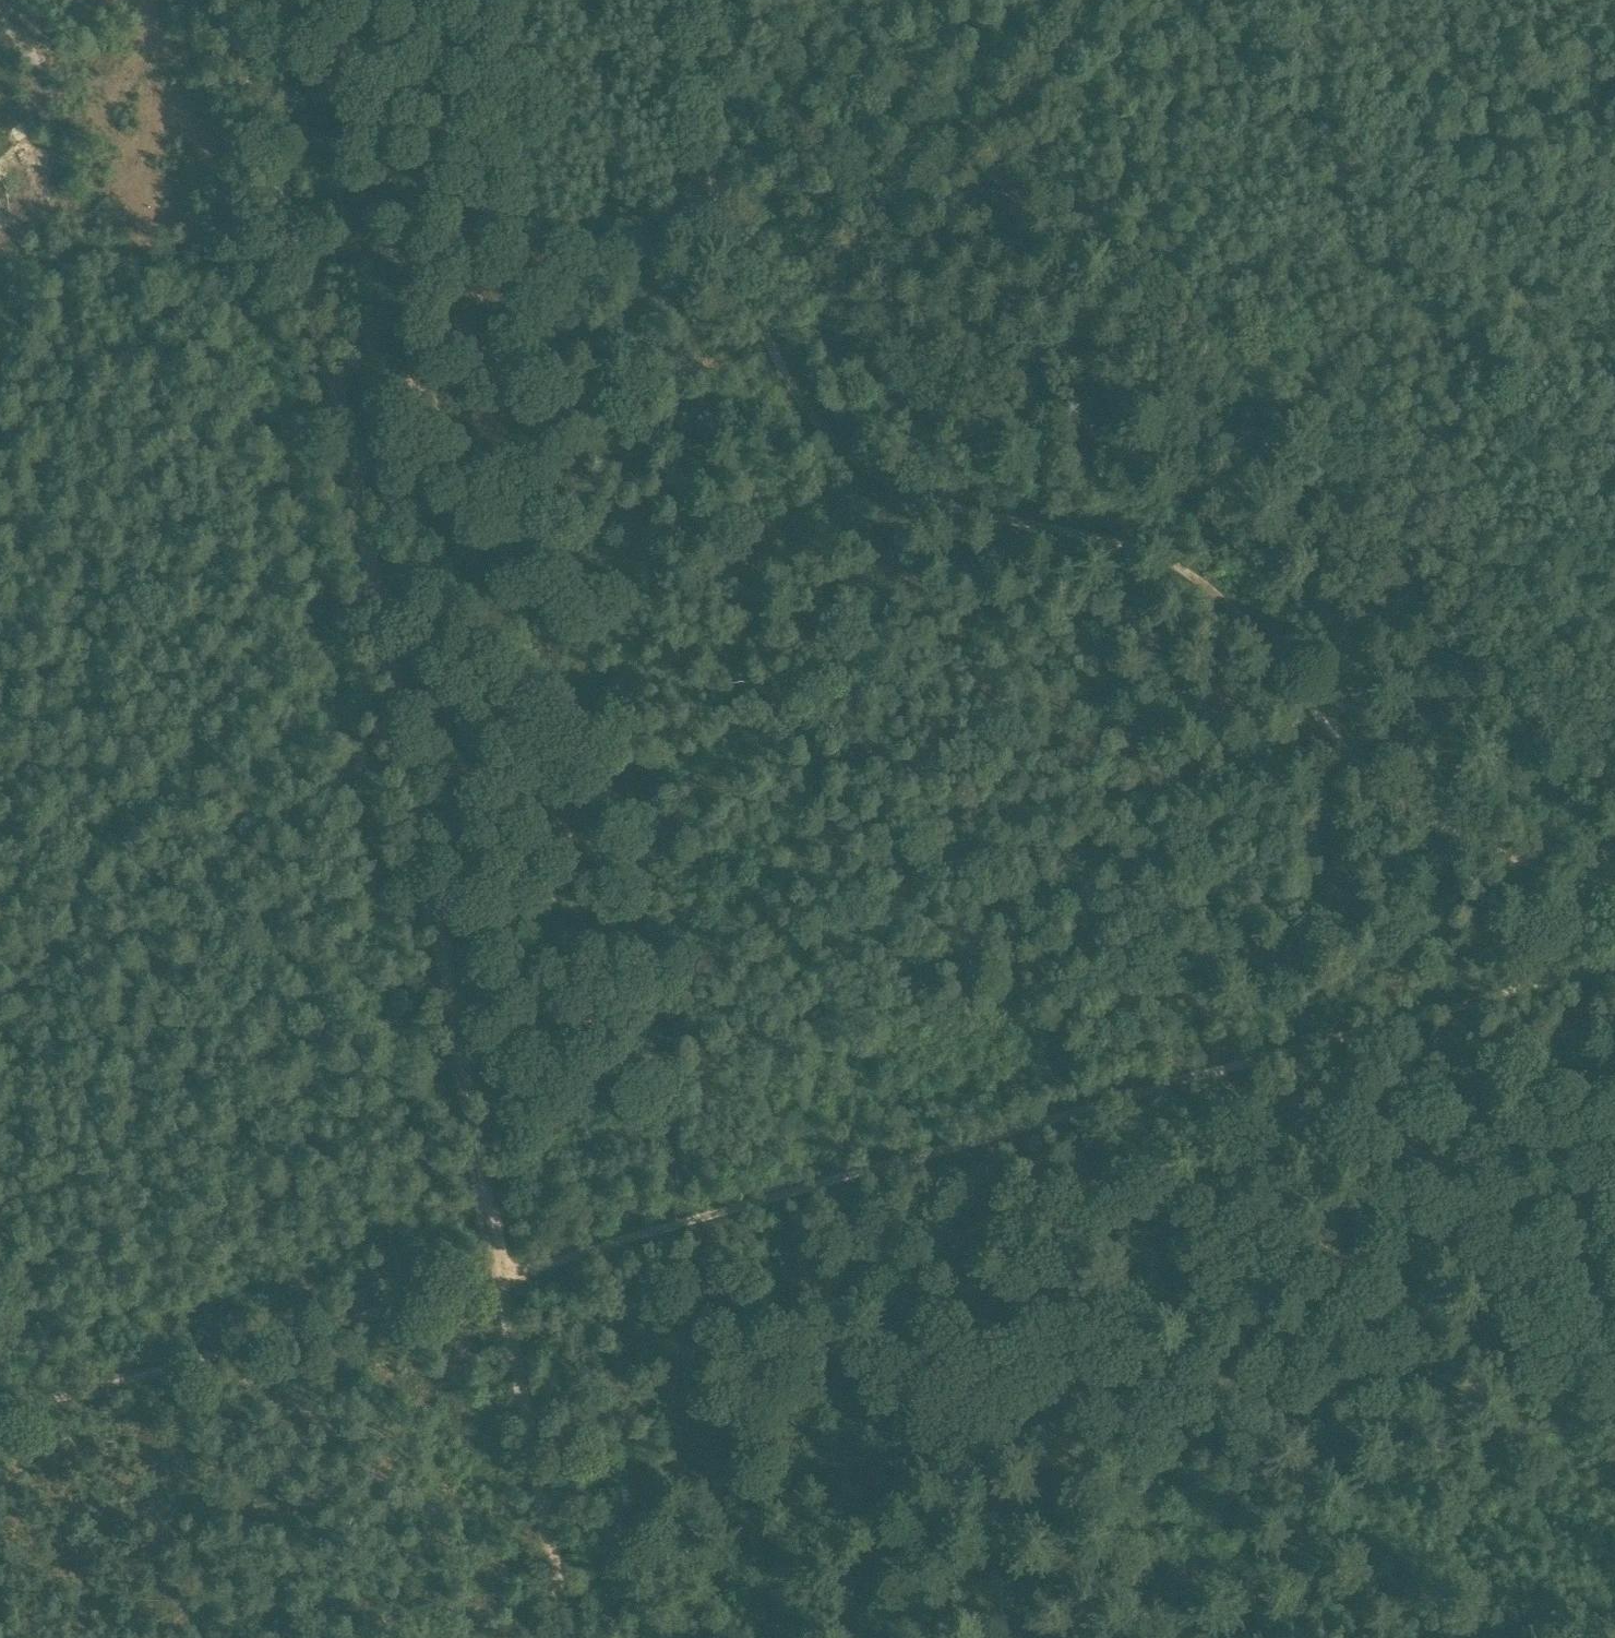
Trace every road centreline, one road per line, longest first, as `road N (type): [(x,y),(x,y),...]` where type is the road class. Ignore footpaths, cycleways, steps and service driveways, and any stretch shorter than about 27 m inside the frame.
road 1 (track): [(716,0),(711,29),(749,248),(776,323),(832,405),(916,461),(1146,508),(1237,548),(1298,607),(1401,748),(1545,831),(1614,888)]
road 2 (track): [(510,1268),(263,55),(260,0)]
road 3 (track): [(1614,947),(663,1224)]
road 4 (track): [(507,249),(663,1224)]
road 5 (track): [(510,1268),(0,1414)]
road 6 (track): [(0,248),(507,249)]
road 7 (track): [(584,1637),(510,1268)]
road 8 (track): [(507,249),(749,248)]
road 9 (track): [(663,1224),(510,1268)]

